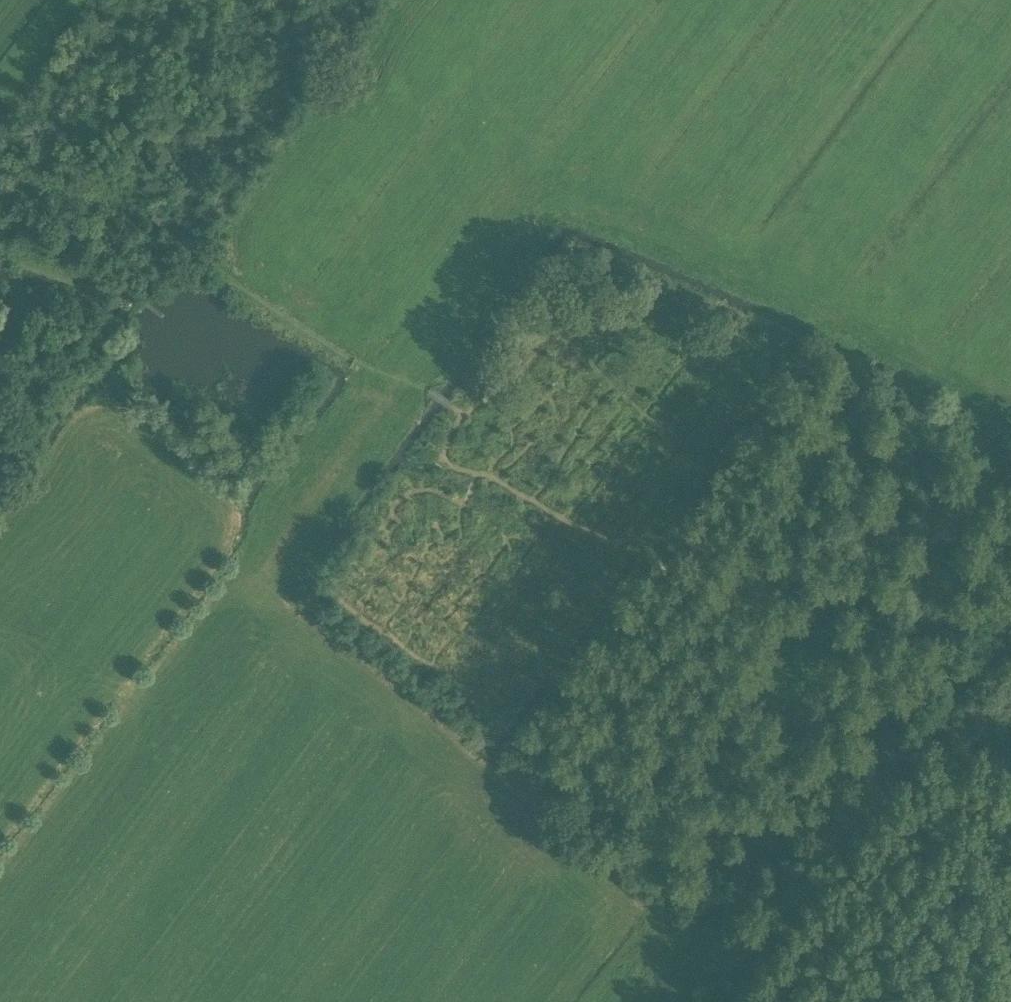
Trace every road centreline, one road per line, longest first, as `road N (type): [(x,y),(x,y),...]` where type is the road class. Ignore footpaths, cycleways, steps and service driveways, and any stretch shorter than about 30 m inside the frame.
road 1 (track): [(776,345),(732,350),(623,276),(581,274),(552,287),(537,310),(537,339),(487,400),(463,412),(353,360),(235,283),(209,285),(164,266),(127,298),(7,253),(0,265)]
road 2 (track): [(728,1001),(1010,635)]
road 3 (track): [(537,339),(570,346),(689,456),(730,404),(727,347)]

